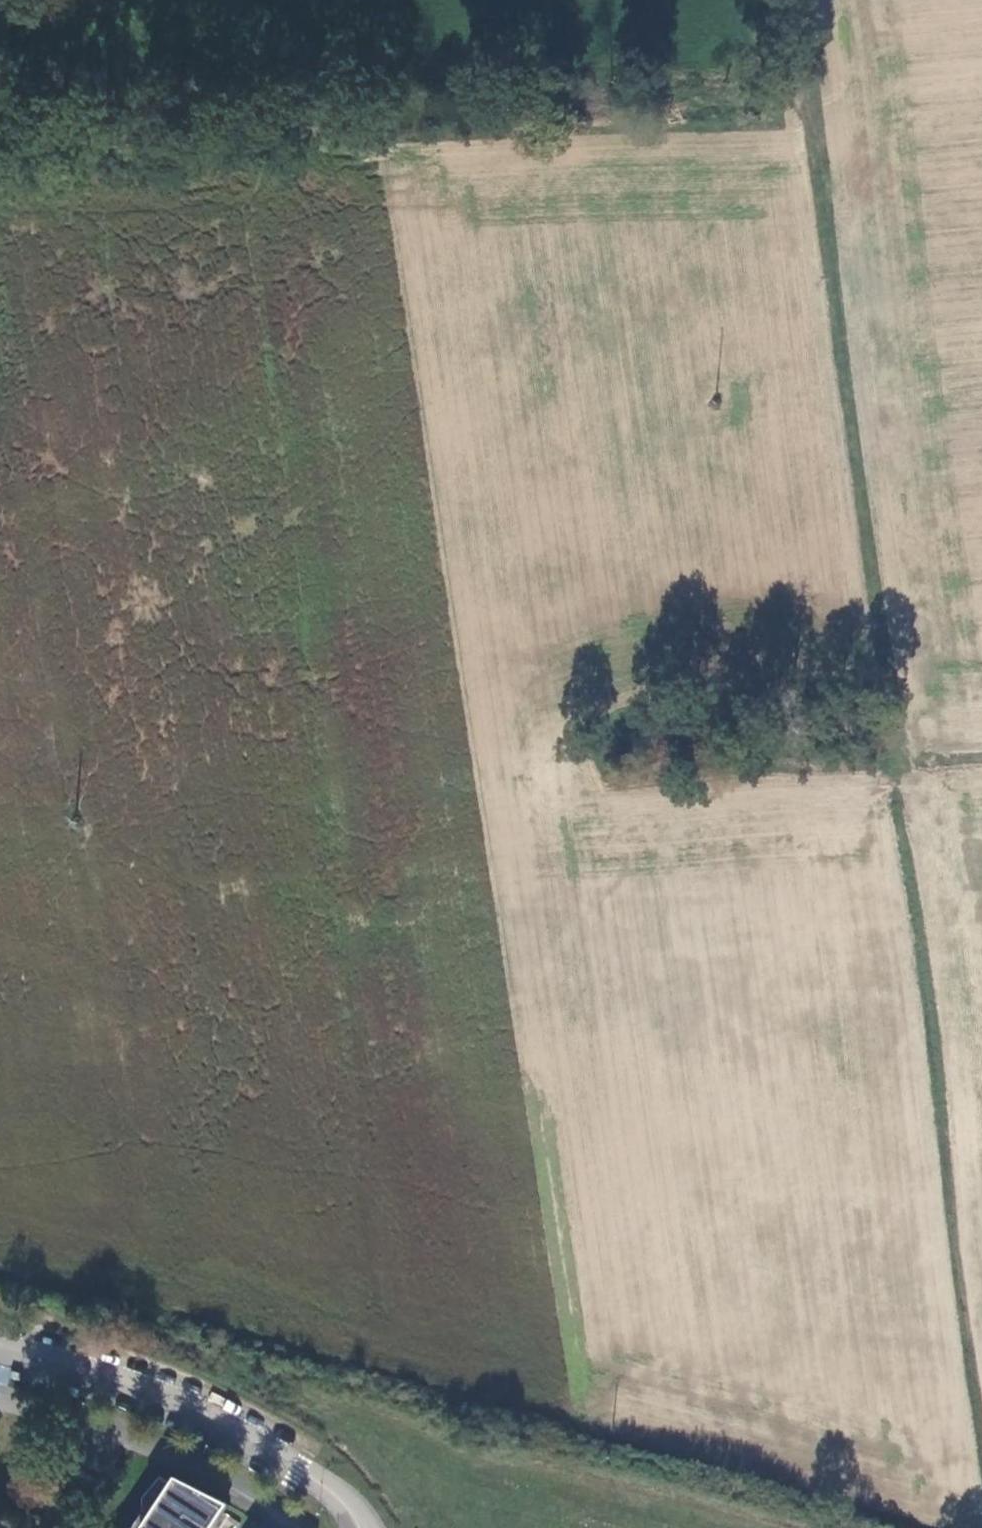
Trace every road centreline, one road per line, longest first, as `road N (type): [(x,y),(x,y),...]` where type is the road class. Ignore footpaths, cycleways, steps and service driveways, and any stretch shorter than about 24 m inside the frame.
road 1 (track): [(792,0),(920,768),(981,766)]
road 2 (tertiary): [(0,1349),(202,1417),(333,1496),(358,1527)]

